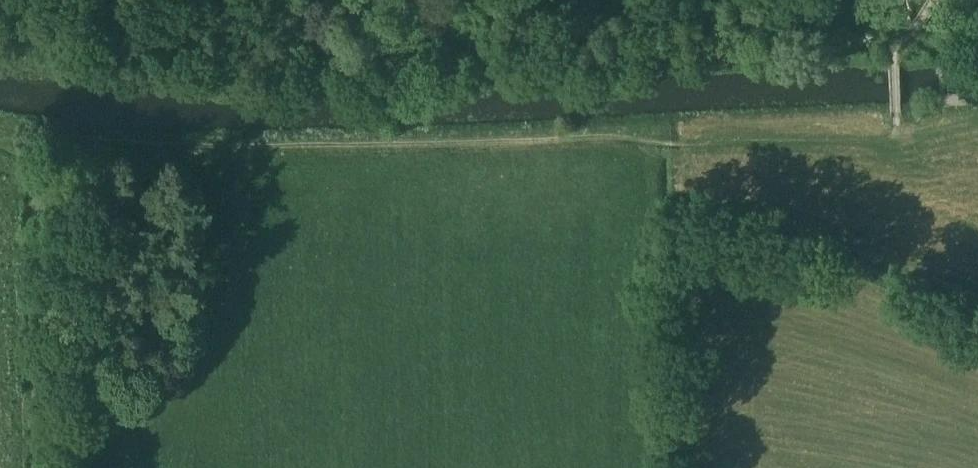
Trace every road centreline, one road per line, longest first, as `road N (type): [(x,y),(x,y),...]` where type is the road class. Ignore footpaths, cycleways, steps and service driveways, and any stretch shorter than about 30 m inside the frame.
road 1 (track): [(899,128),(884,136),(673,143),(612,136),(256,147),(41,139),(23,150)]
road 2 (track): [(0,145),(23,150),(31,211),(34,467)]
road 3 (track): [(977,122),(899,128),(893,58),(932,0)]

